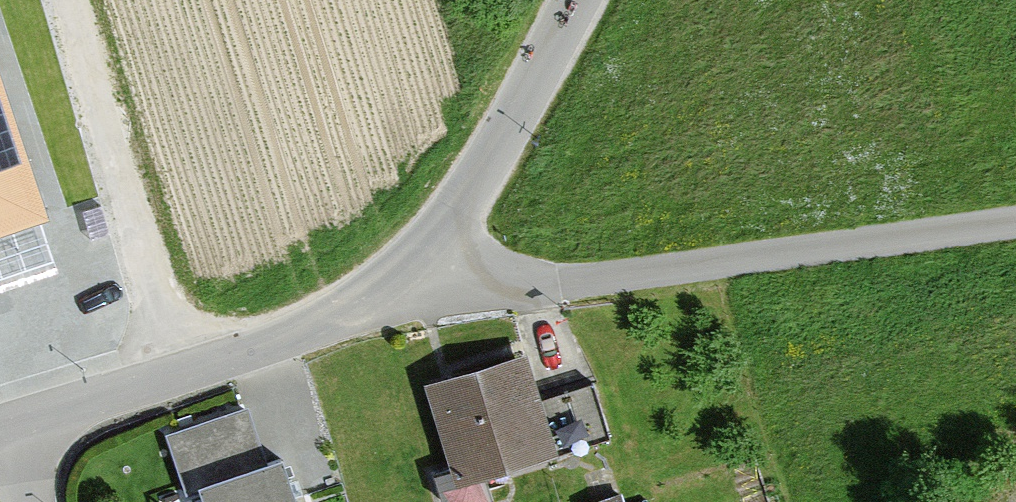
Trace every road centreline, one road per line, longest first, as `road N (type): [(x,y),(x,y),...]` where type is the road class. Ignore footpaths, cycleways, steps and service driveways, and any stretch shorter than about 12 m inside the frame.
road 1 (residential): [(1015,223),(415,293)]
road 2 (residential): [(166,364),(65,0)]
road 3 (unclassified): [(415,293),(578,0)]
road 4 (unclassified): [(166,364),(415,293)]
road 5 (unclassified): [(0,416),(166,364)]

